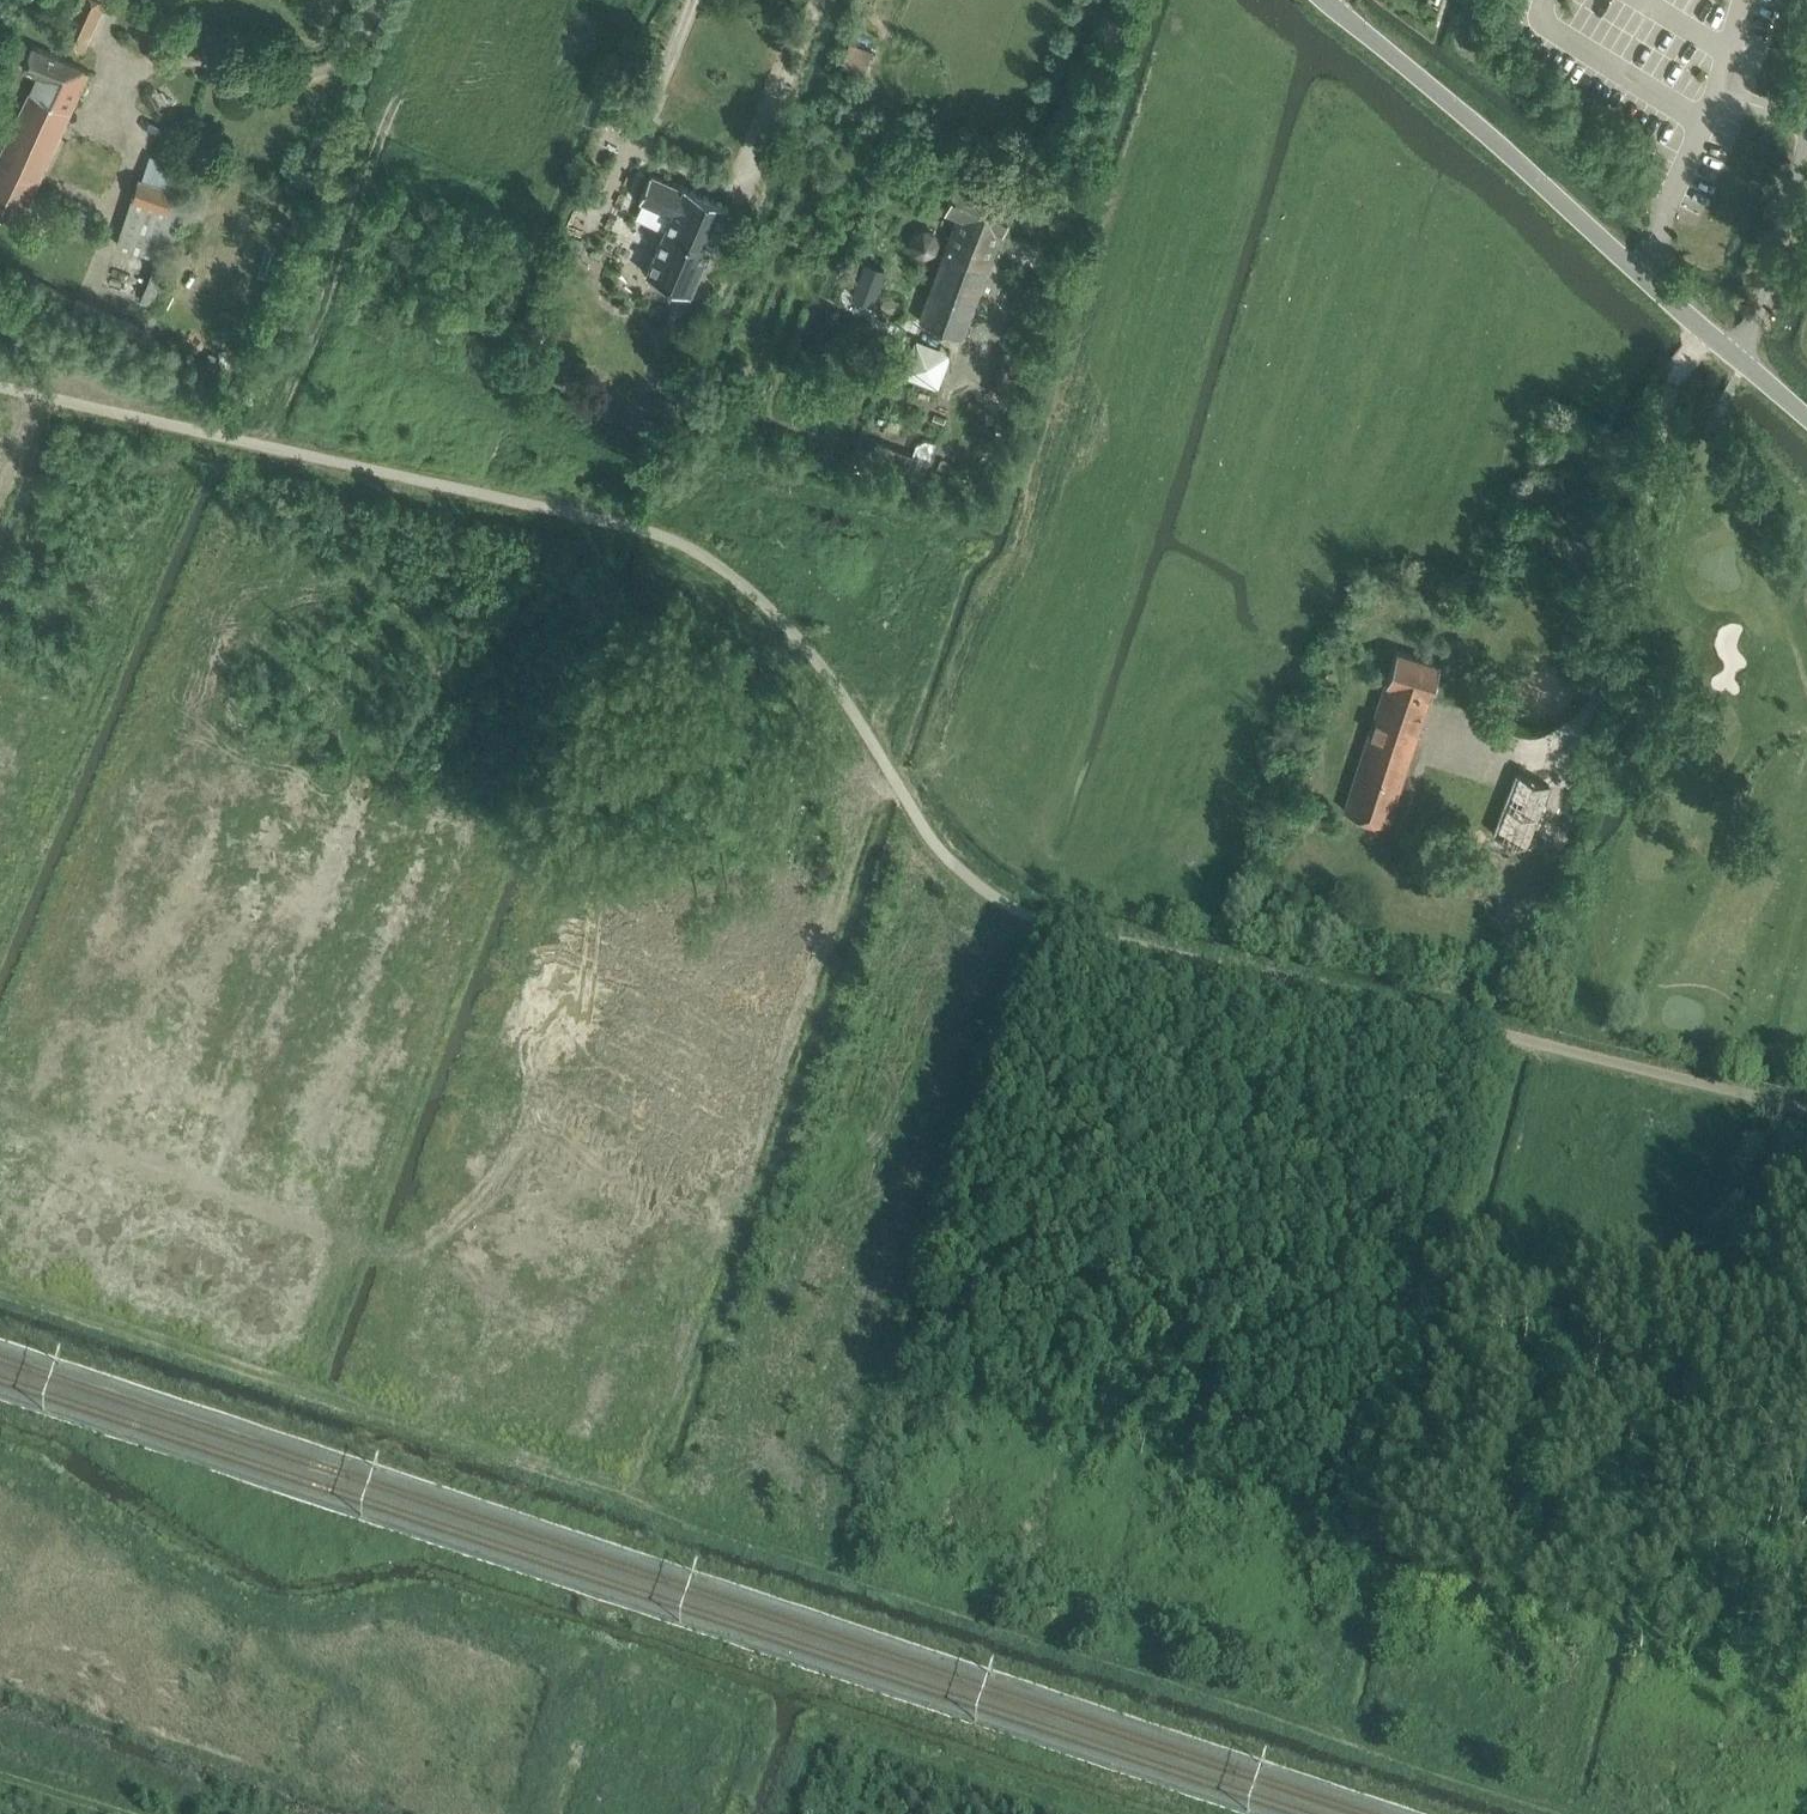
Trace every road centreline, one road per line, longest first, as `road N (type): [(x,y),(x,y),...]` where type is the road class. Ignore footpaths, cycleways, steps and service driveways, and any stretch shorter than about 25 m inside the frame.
road 1 (unclassified): [(1806,419),(1332,0)]

